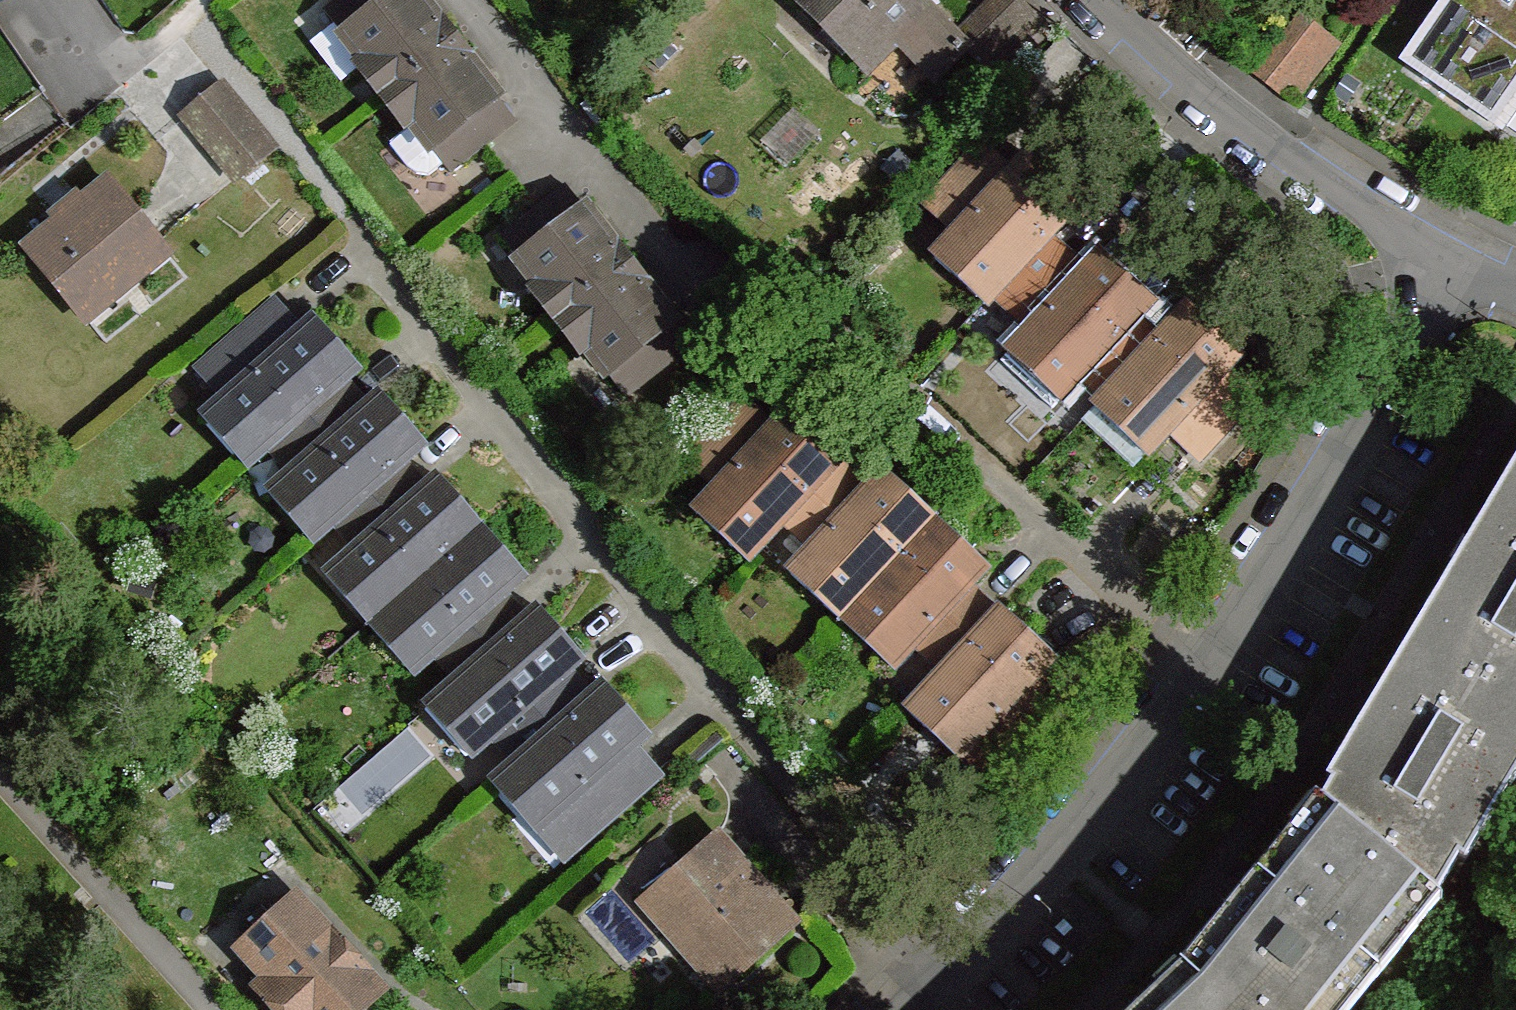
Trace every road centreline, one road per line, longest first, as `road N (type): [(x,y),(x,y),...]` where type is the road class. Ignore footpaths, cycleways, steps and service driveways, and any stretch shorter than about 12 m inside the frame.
road 1 (residential): [(903,1009),(953,966),(1211,659),(1389,381),(1450,263)]
road 2 (residential): [(1450,263),(1214,104),(1102,0)]
road 3 (track): [(192,9),(352,214),(366,251)]

